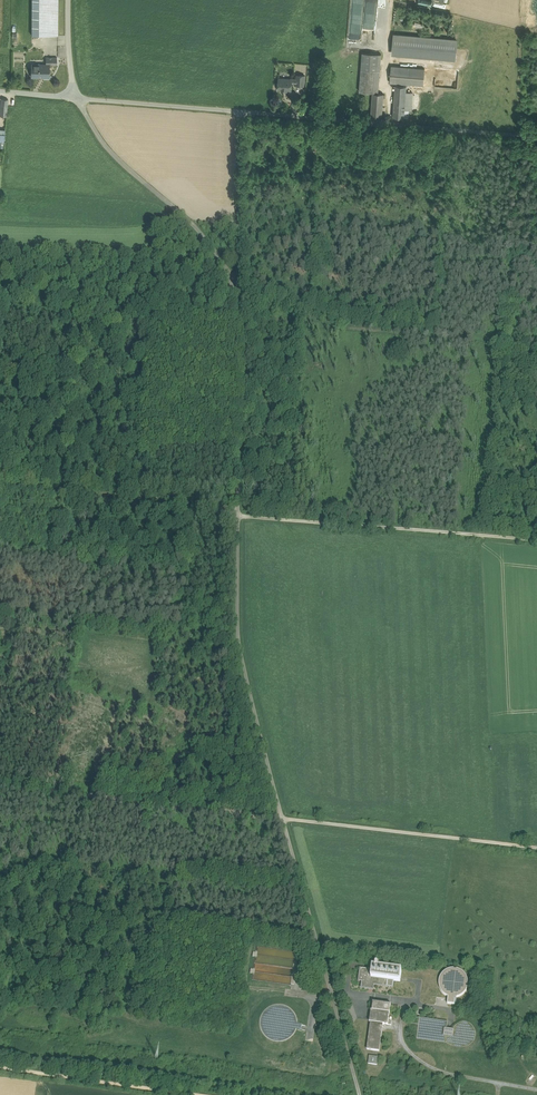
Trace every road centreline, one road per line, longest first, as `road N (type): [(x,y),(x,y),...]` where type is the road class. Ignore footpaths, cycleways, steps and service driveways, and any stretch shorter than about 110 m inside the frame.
road 1 (unclassified): [(77,98),(100,140),(196,225),(226,269),(237,307),(237,639),(360,1094)]
road 2 (track): [(0,785),(536,847)]
road 3 (track): [(536,540),(0,493)]
road 4 (unclassified): [(77,98),(536,137)]
road 5 (track): [(239,112),(237,307)]
road 6 (track): [(0,1068),(192,1094)]
road 7 (track): [(536,1090),(421,1062),(401,1039),(404,1002)]

